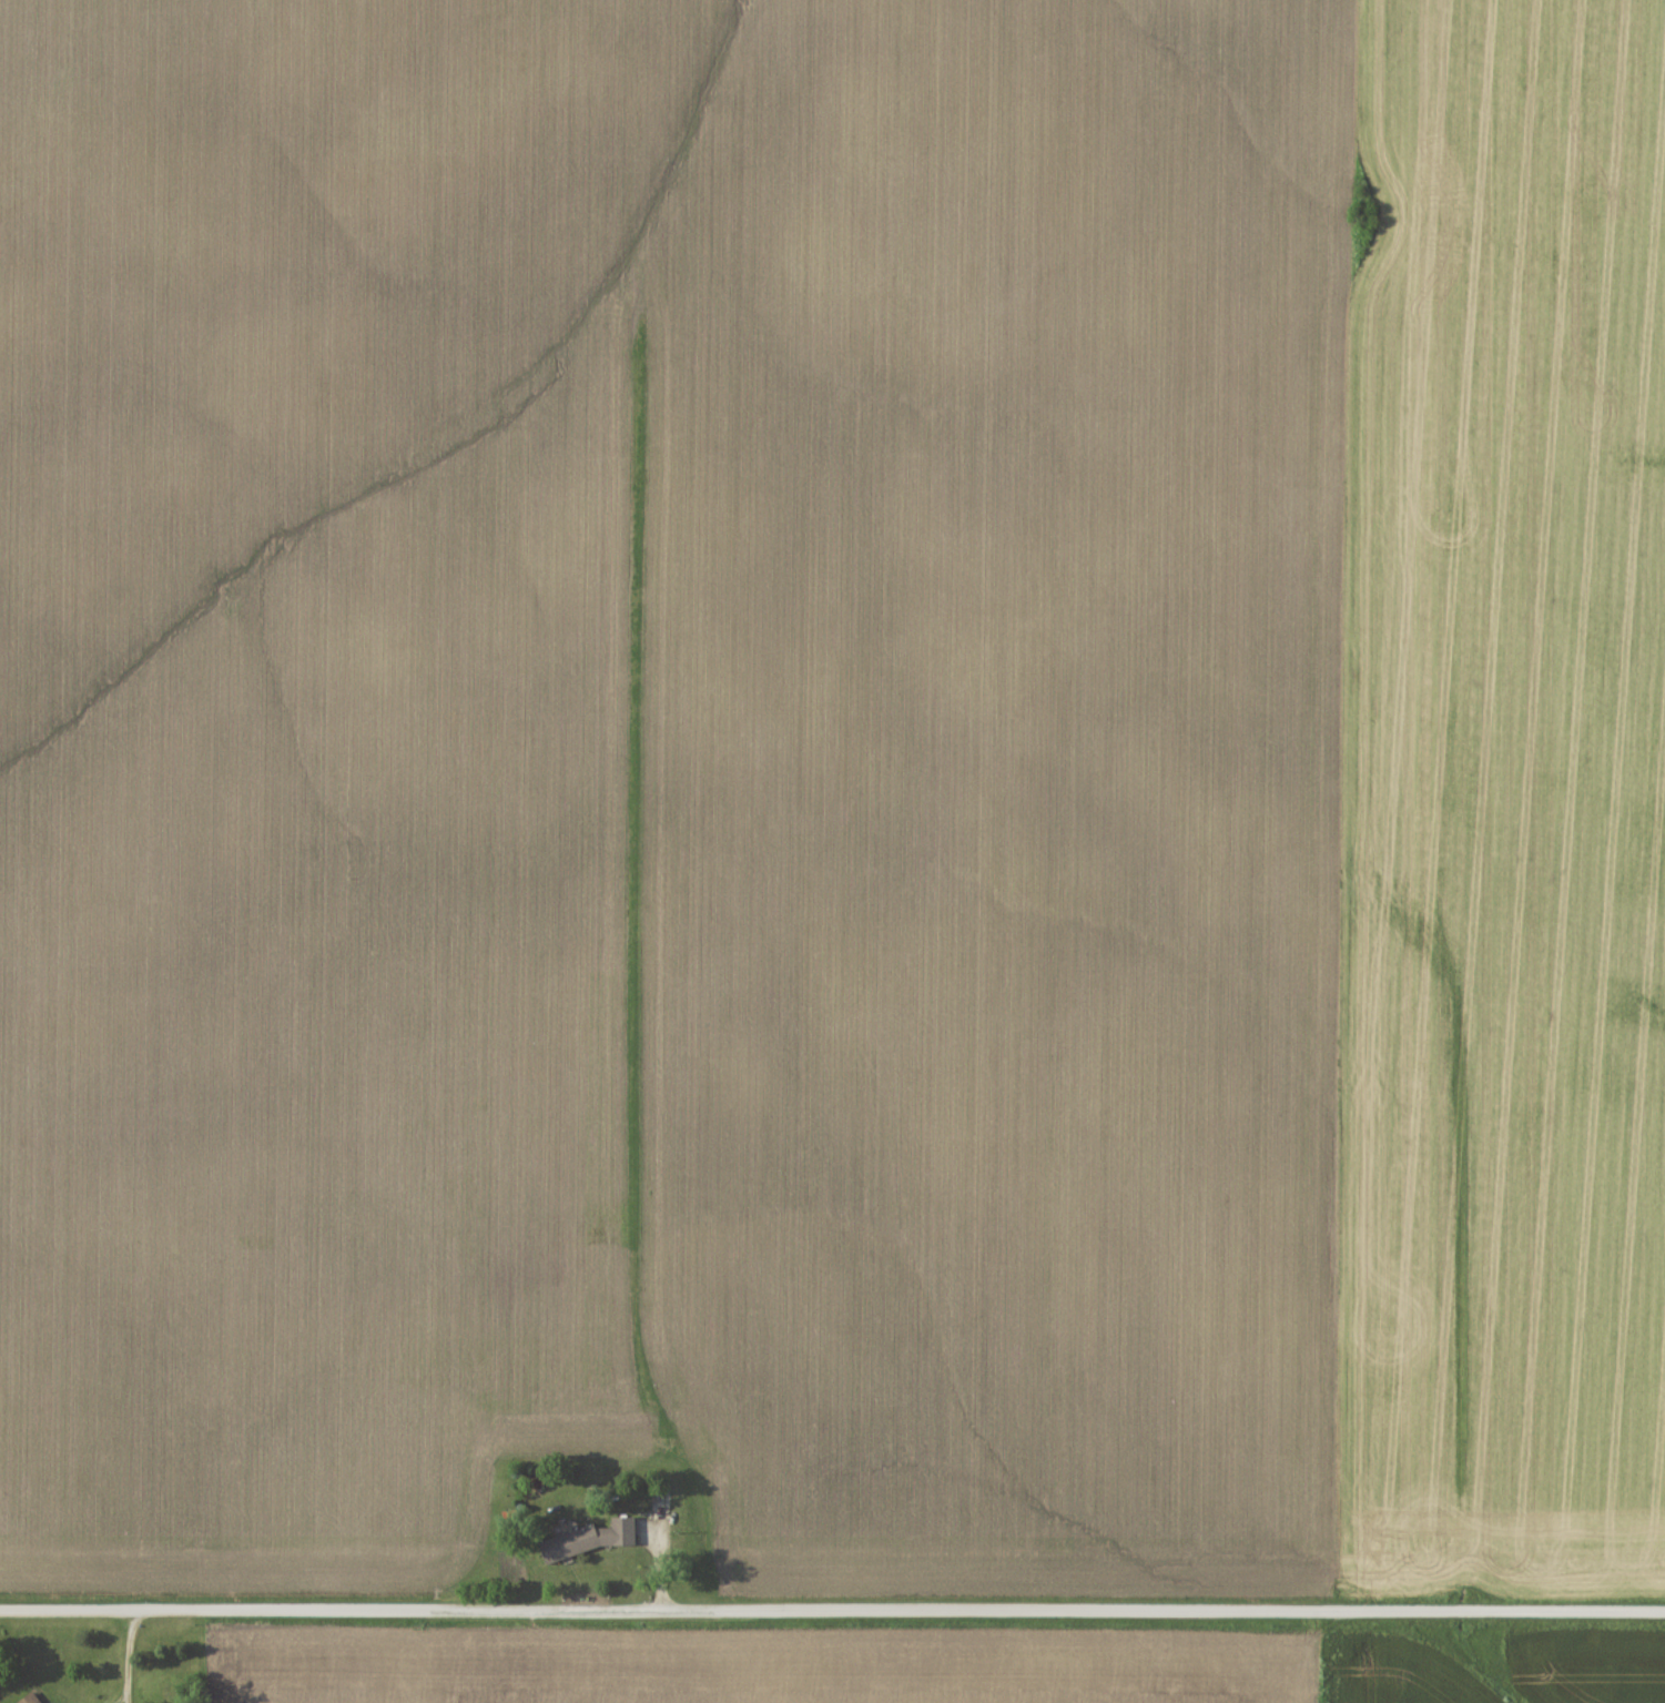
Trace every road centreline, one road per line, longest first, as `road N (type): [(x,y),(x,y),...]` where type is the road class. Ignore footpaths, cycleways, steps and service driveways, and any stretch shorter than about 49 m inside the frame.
road 1 (residential): [(0,1612),(1664,1611)]

